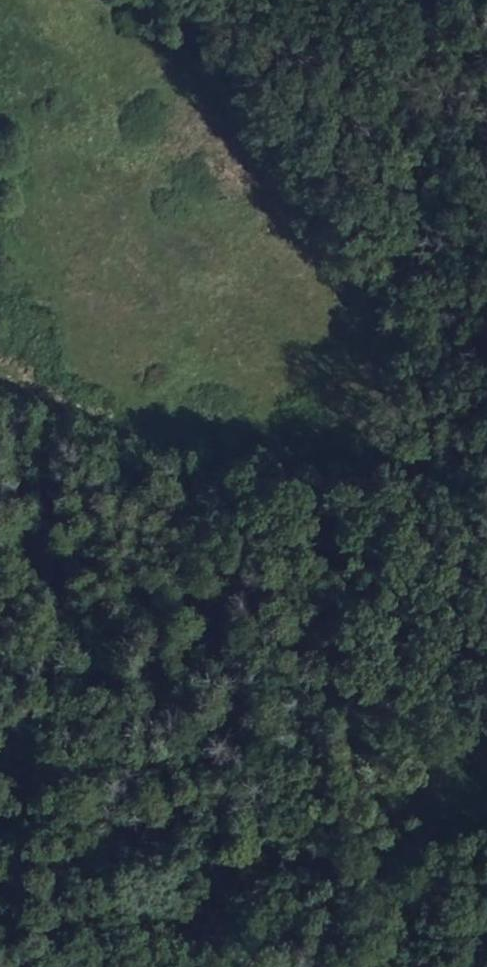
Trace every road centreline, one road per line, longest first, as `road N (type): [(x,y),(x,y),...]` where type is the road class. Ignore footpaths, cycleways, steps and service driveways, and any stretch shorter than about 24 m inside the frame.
road 1 (track): [(486,905),(384,929),(171,926),(0,889)]
road 2 (track): [(432,467),(420,51),(427,0)]
road 3 (track): [(0,384),(80,419),(181,447),(347,472),(432,467)]

